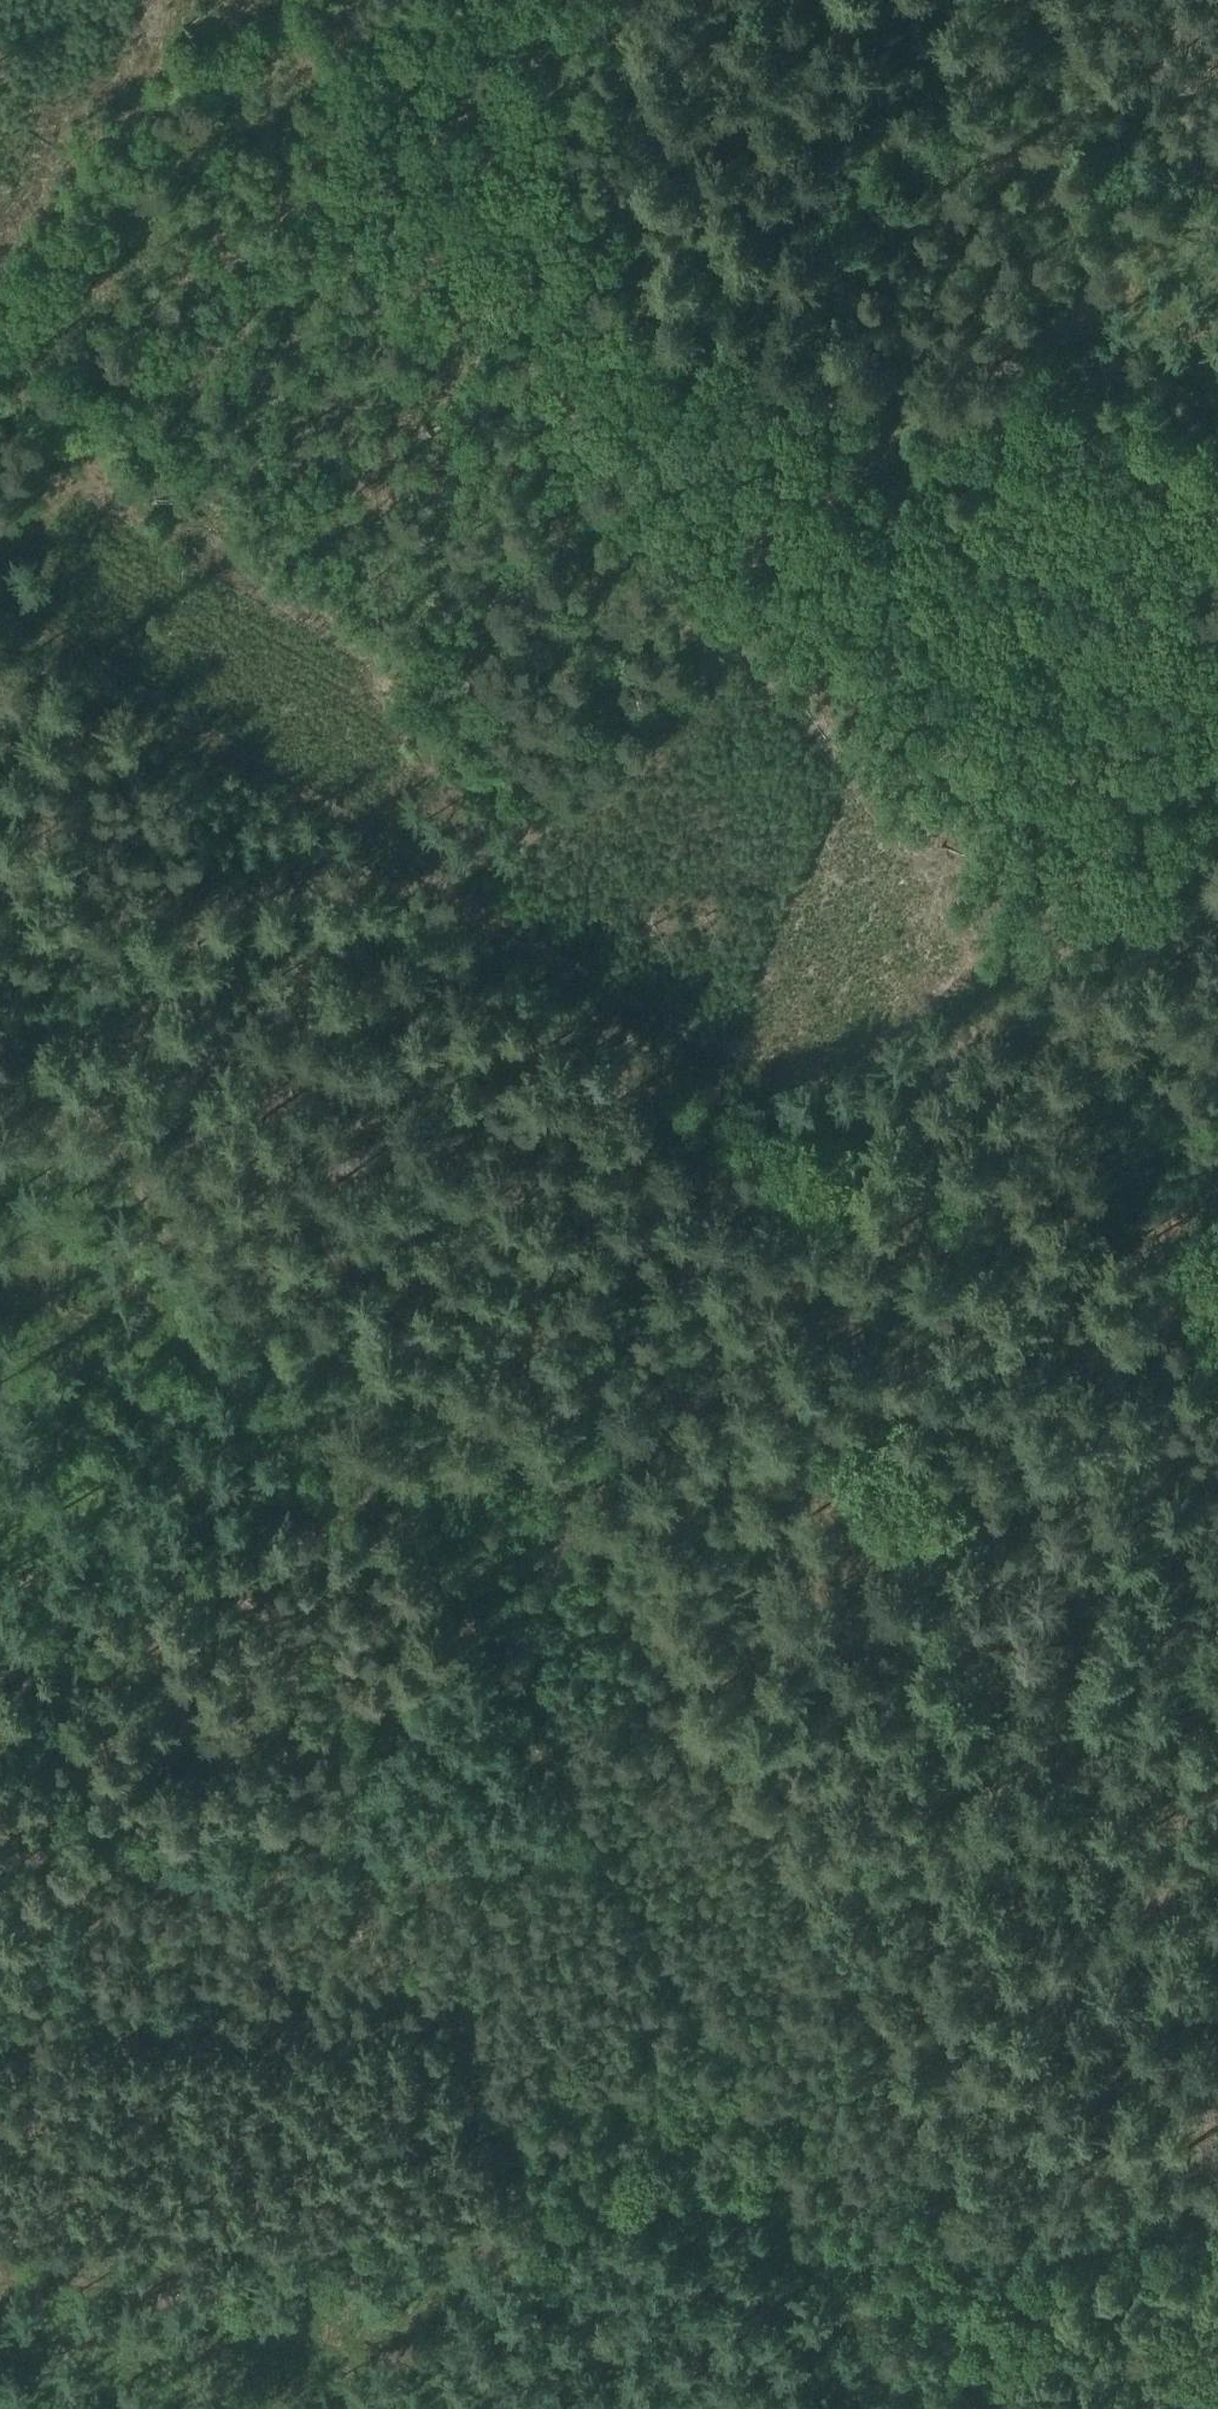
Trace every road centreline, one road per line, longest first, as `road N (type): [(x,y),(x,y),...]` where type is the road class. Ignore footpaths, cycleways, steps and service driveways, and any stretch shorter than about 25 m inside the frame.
road 1 (track): [(0,1671),(82,1602),(181,1541),(501,1433),(756,1315),(1217,993)]
road 2 (track): [(0,950),(361,1480)]
road 3 (track): [(1217,2177),(1157,2208),(963,2364),(920,2408)]
road 4 (track): [(1217,200),(1026,0)]

